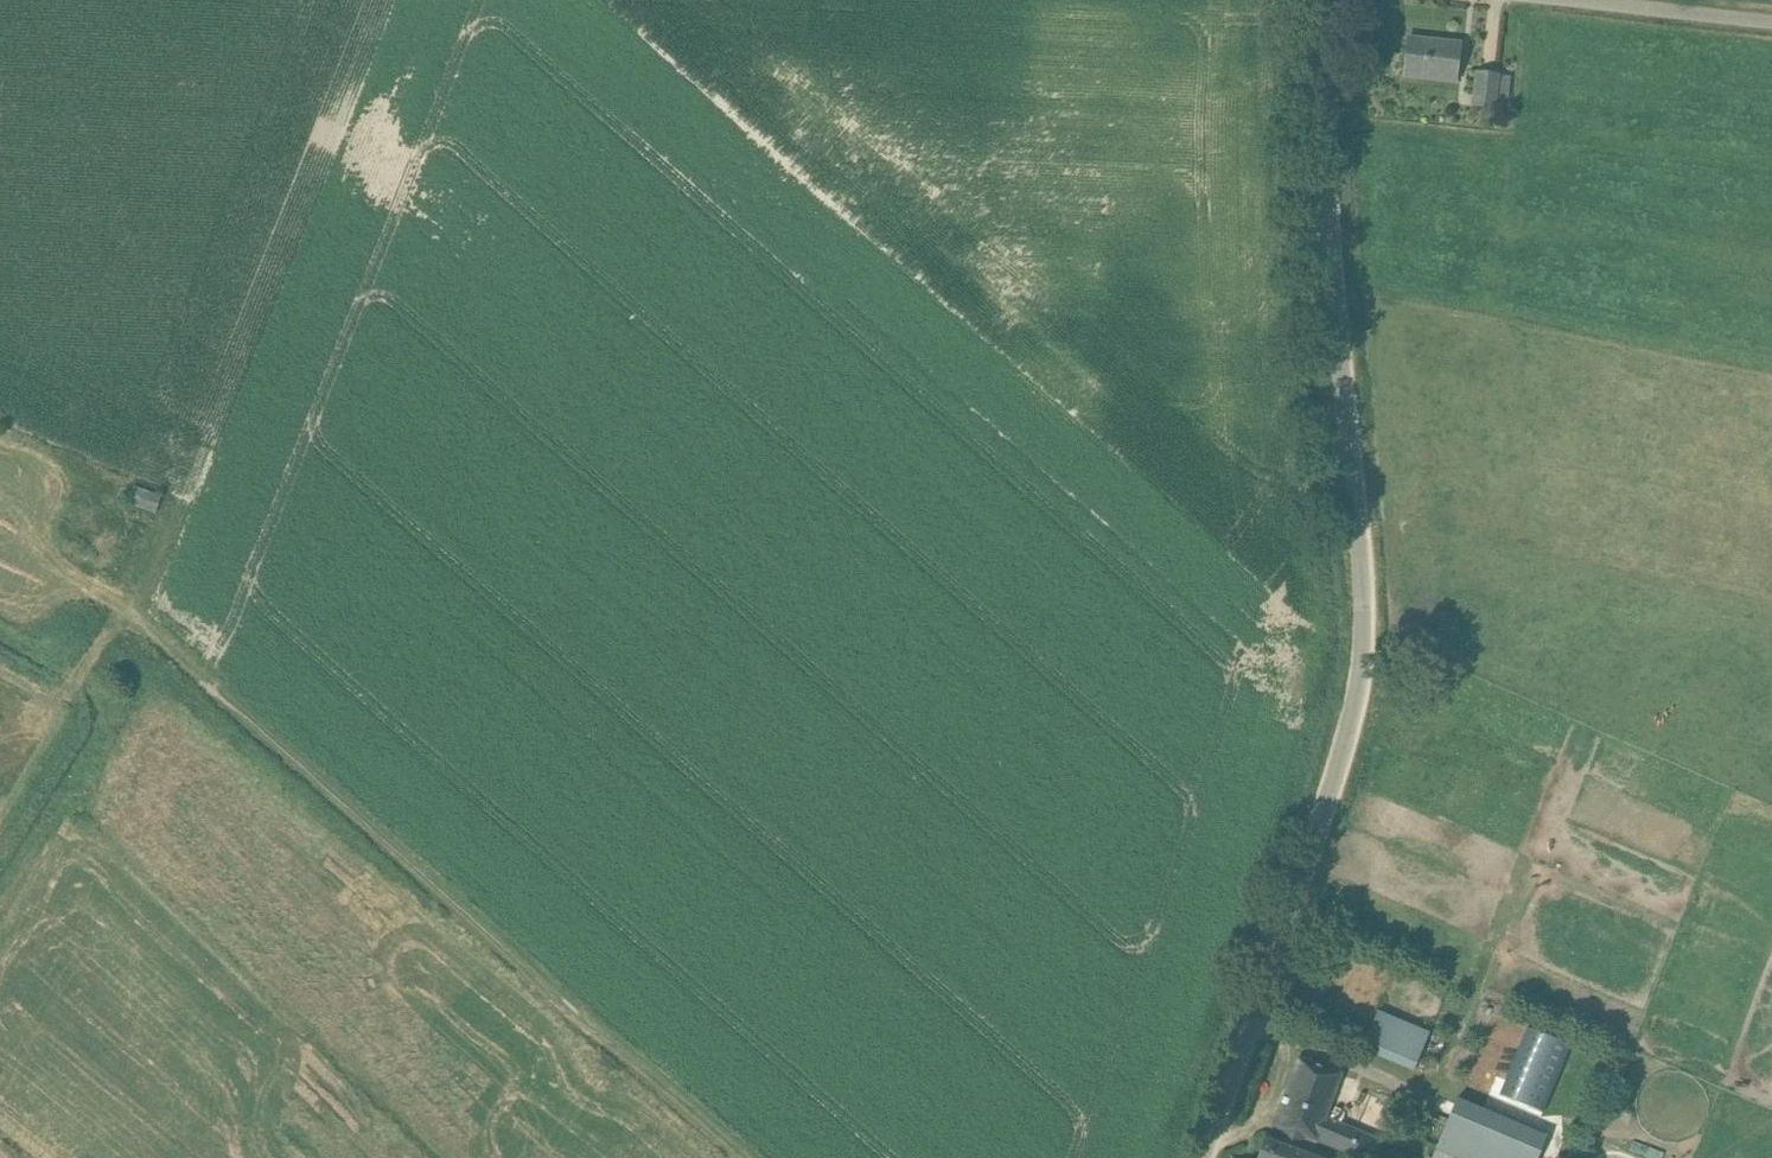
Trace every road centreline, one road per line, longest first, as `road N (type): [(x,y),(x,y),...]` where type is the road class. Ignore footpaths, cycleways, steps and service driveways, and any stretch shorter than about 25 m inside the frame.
road 1 (unclassified): [(1189,1157),(1338,733),(1360,592),(1349,501),(1337,0)]
road 2 (track): [(138,627),(749,1157)]
road 3 (track): [(0,657),(89,717),(0,865)]
road 4 (unclassified): [(1574,0),(1771,23)]

